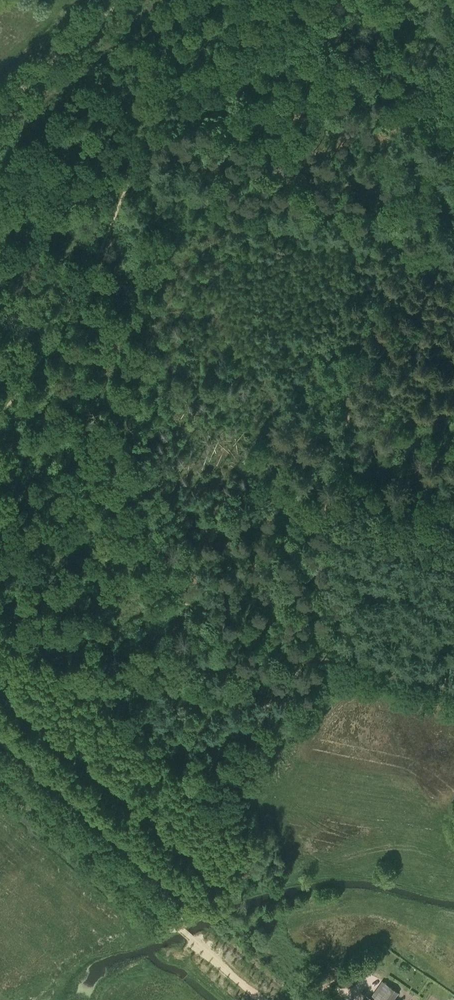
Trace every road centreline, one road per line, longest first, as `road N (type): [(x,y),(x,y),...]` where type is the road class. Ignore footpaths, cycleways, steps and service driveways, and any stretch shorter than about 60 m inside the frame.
road 1 (track): [(0,770),(269,999)]
road 2 (track): [(0,108),(121,0)]

